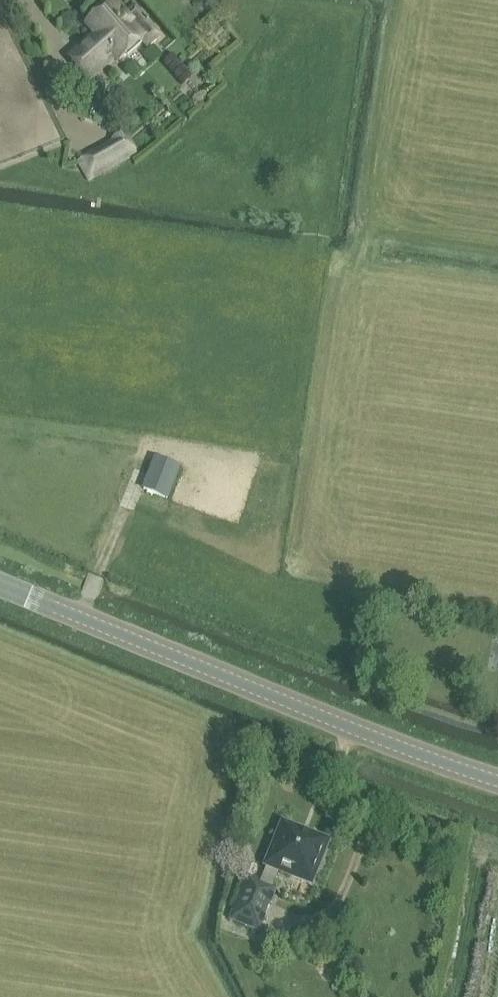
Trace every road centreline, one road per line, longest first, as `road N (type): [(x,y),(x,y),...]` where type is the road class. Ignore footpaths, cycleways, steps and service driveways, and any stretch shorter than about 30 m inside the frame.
road 1 (tertiary): [(497,780),(0,583)]

